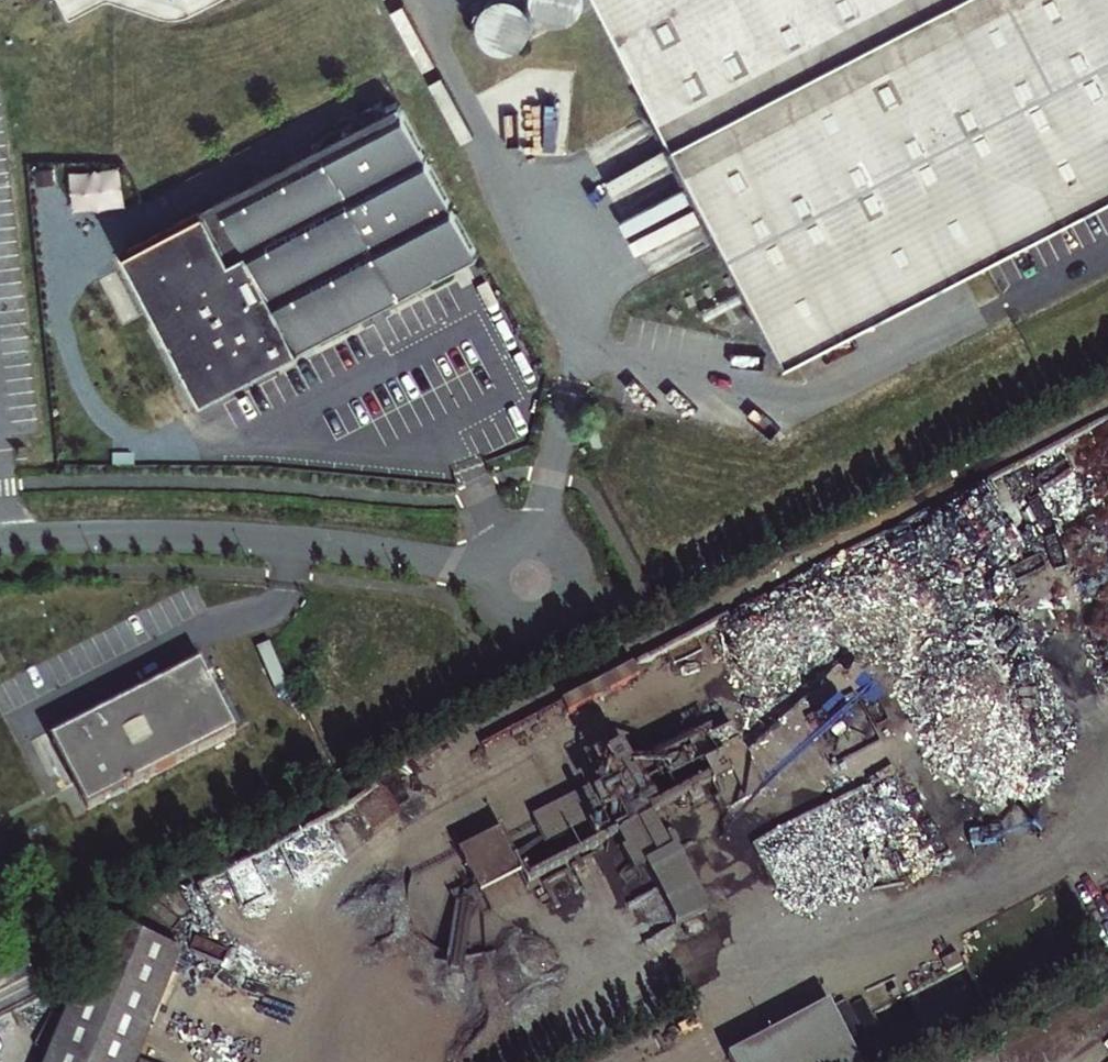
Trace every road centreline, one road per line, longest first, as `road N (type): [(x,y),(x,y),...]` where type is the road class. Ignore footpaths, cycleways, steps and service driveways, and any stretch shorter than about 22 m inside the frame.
road 1 (track): [(621,547),(1107,300)]

